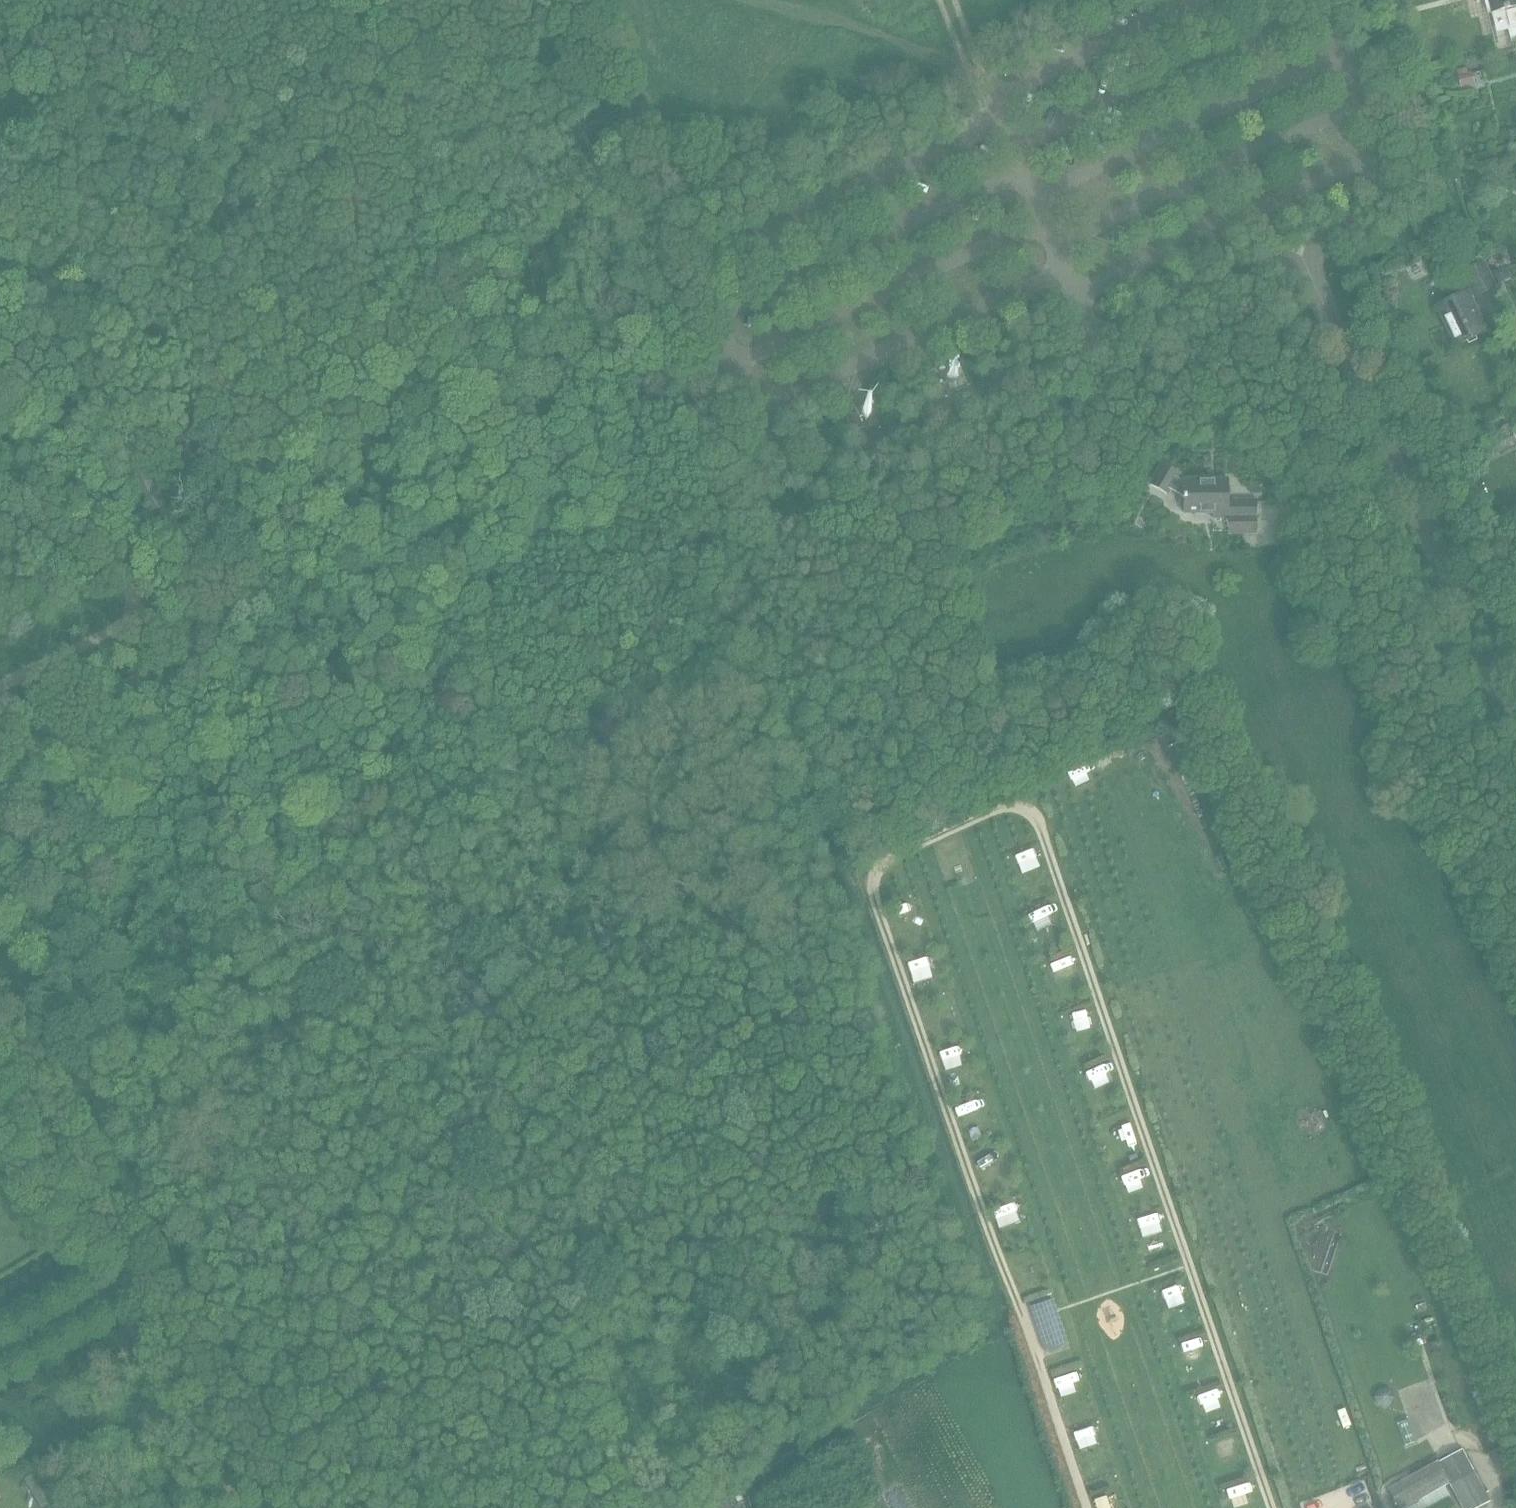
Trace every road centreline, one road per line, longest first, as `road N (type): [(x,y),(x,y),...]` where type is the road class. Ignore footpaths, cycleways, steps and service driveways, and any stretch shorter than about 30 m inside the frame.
road 1 (track): [(1272,1507),(1045,842),(1026,811),(1003,806),(885,858),(872,880),(1087,1507)]
road 2 (unclassified): [(290,1507),(0,1023)]
road 3 (residential): [(1515,736),(1298,248)]
road 4 (track): [(0,91),(239,0)]
road 5 (track): [(983,71),(771,0)]

